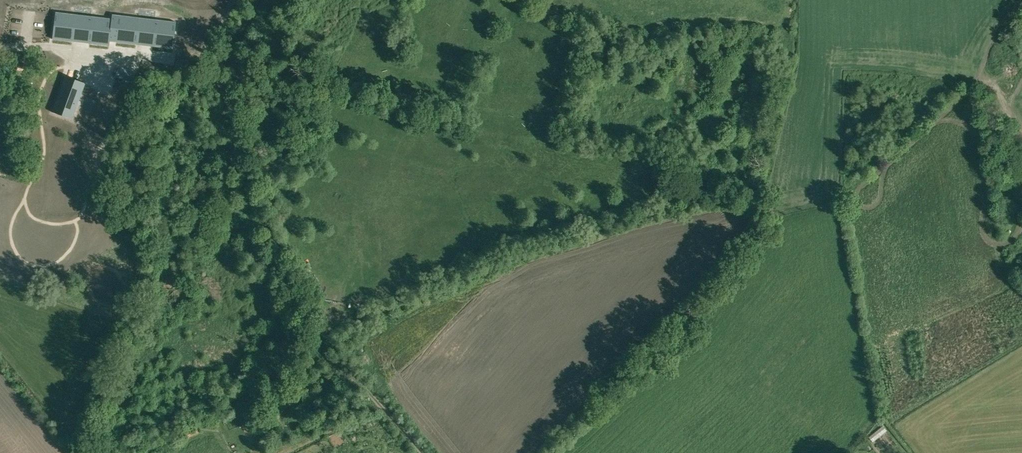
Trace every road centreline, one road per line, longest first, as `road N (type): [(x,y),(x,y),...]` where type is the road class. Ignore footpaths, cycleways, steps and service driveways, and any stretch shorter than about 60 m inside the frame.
road 1 (track): [(382,406),(319,347),(245,167),(221,81),(222,54),(243,0)]

